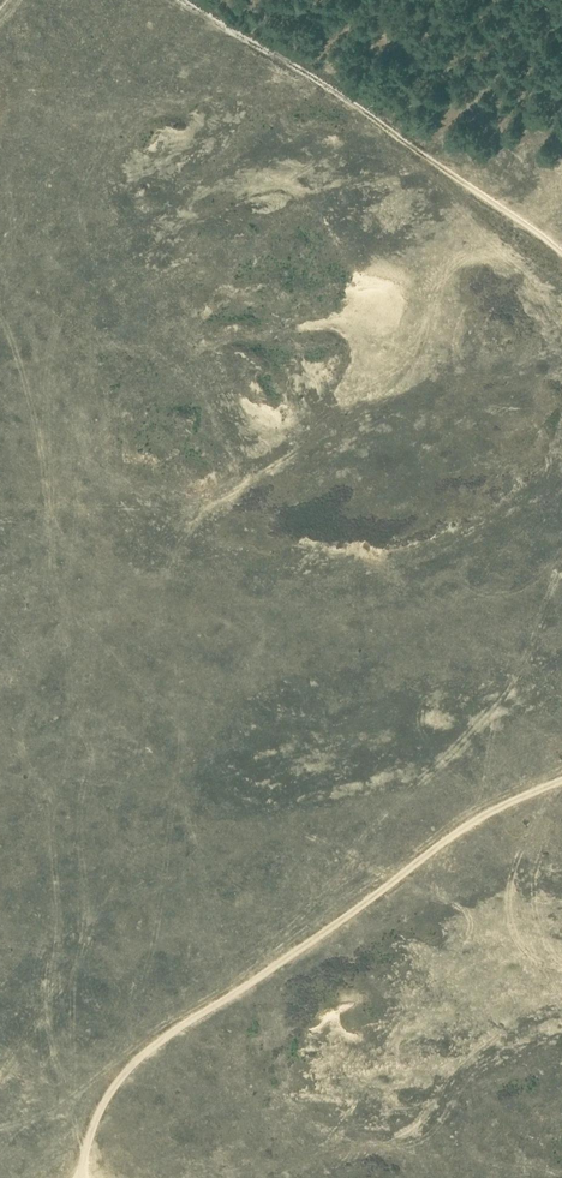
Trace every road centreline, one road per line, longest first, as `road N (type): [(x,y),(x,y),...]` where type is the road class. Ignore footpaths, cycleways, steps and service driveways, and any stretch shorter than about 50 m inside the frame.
road 1 (track): [(84,1177),(98,1111),(162,1039),(379,895),(471,825),(561,780)]
road 2 (track): [(561,257),(354,105),(181,0)]

